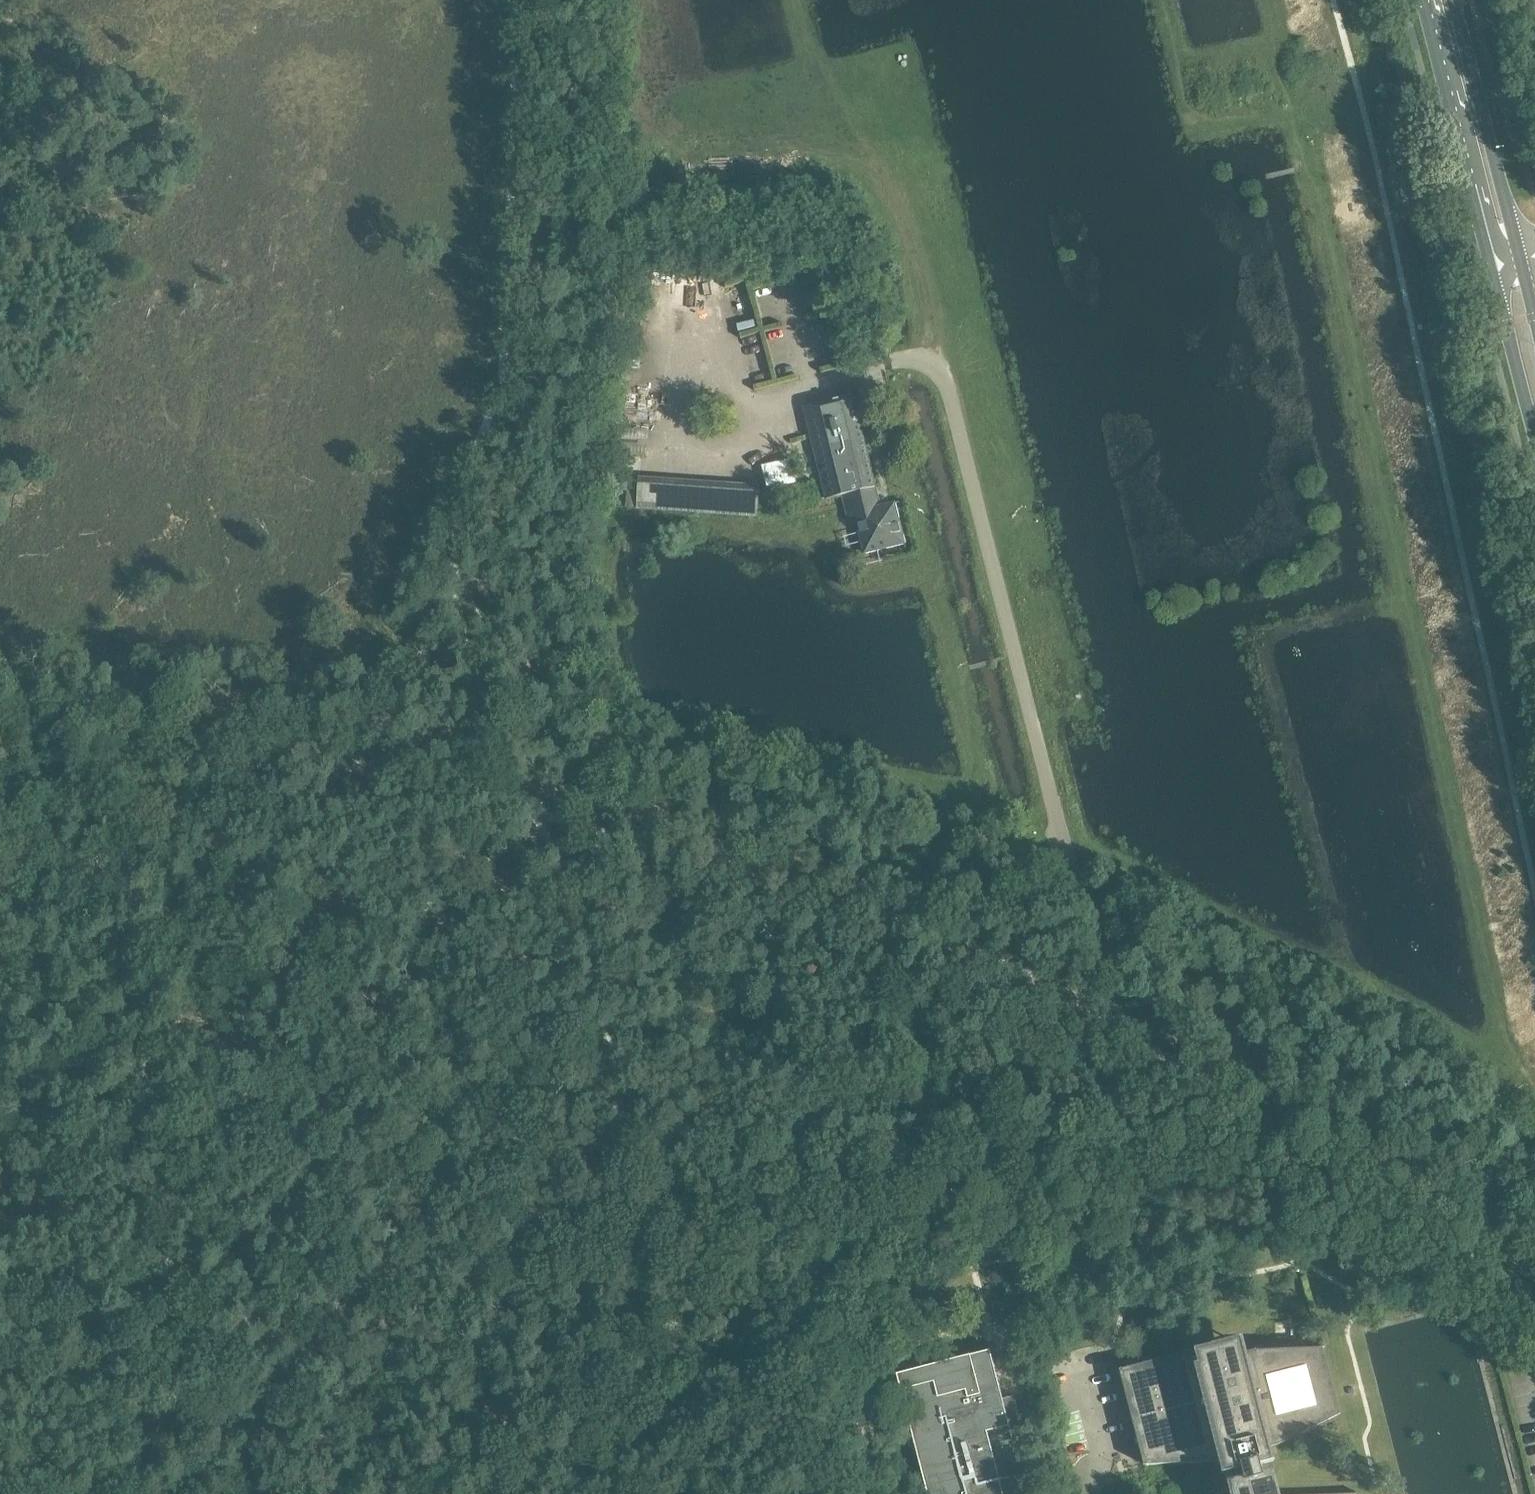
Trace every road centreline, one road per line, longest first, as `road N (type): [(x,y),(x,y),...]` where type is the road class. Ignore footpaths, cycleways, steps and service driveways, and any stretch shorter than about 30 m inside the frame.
road 1 (unclassified): [(948,380),(1059,822),(1095,902),(1171,963),(1270,1090),(1492,1229),(1534,1268)]
road 2 (track): [(0,972),(376,1412)]
road 3 (track): [(516,786),(299,730),(0,690)]
road 4 (track): [(1250,1072),(1118,991),(976,927),(778,863)]
road 5 (primary): [(1422,0),(1534,440)]
road 6 (track): [(948,380),(915,258),(748,0)]
road 7 (primary): [(1534,315),(1451,0)]
road 8 (track): [(778,863),(516,786)]

